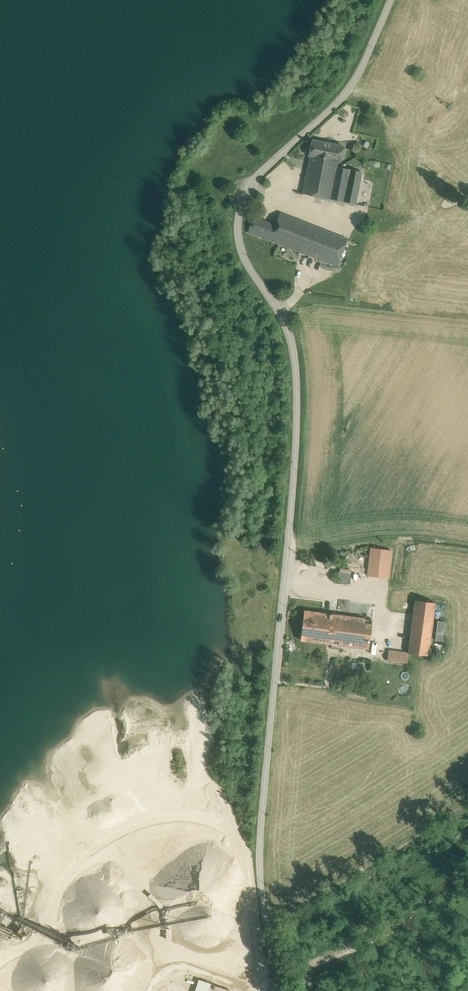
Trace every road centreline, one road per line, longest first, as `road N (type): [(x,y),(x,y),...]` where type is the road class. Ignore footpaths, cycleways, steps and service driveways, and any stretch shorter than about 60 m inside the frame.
road 1 (unclassified): [(286,990),(270,927),(264,832),(302,411),(289,321),(252,266),(243,214),(261,172),(345,94),(394,0)]

